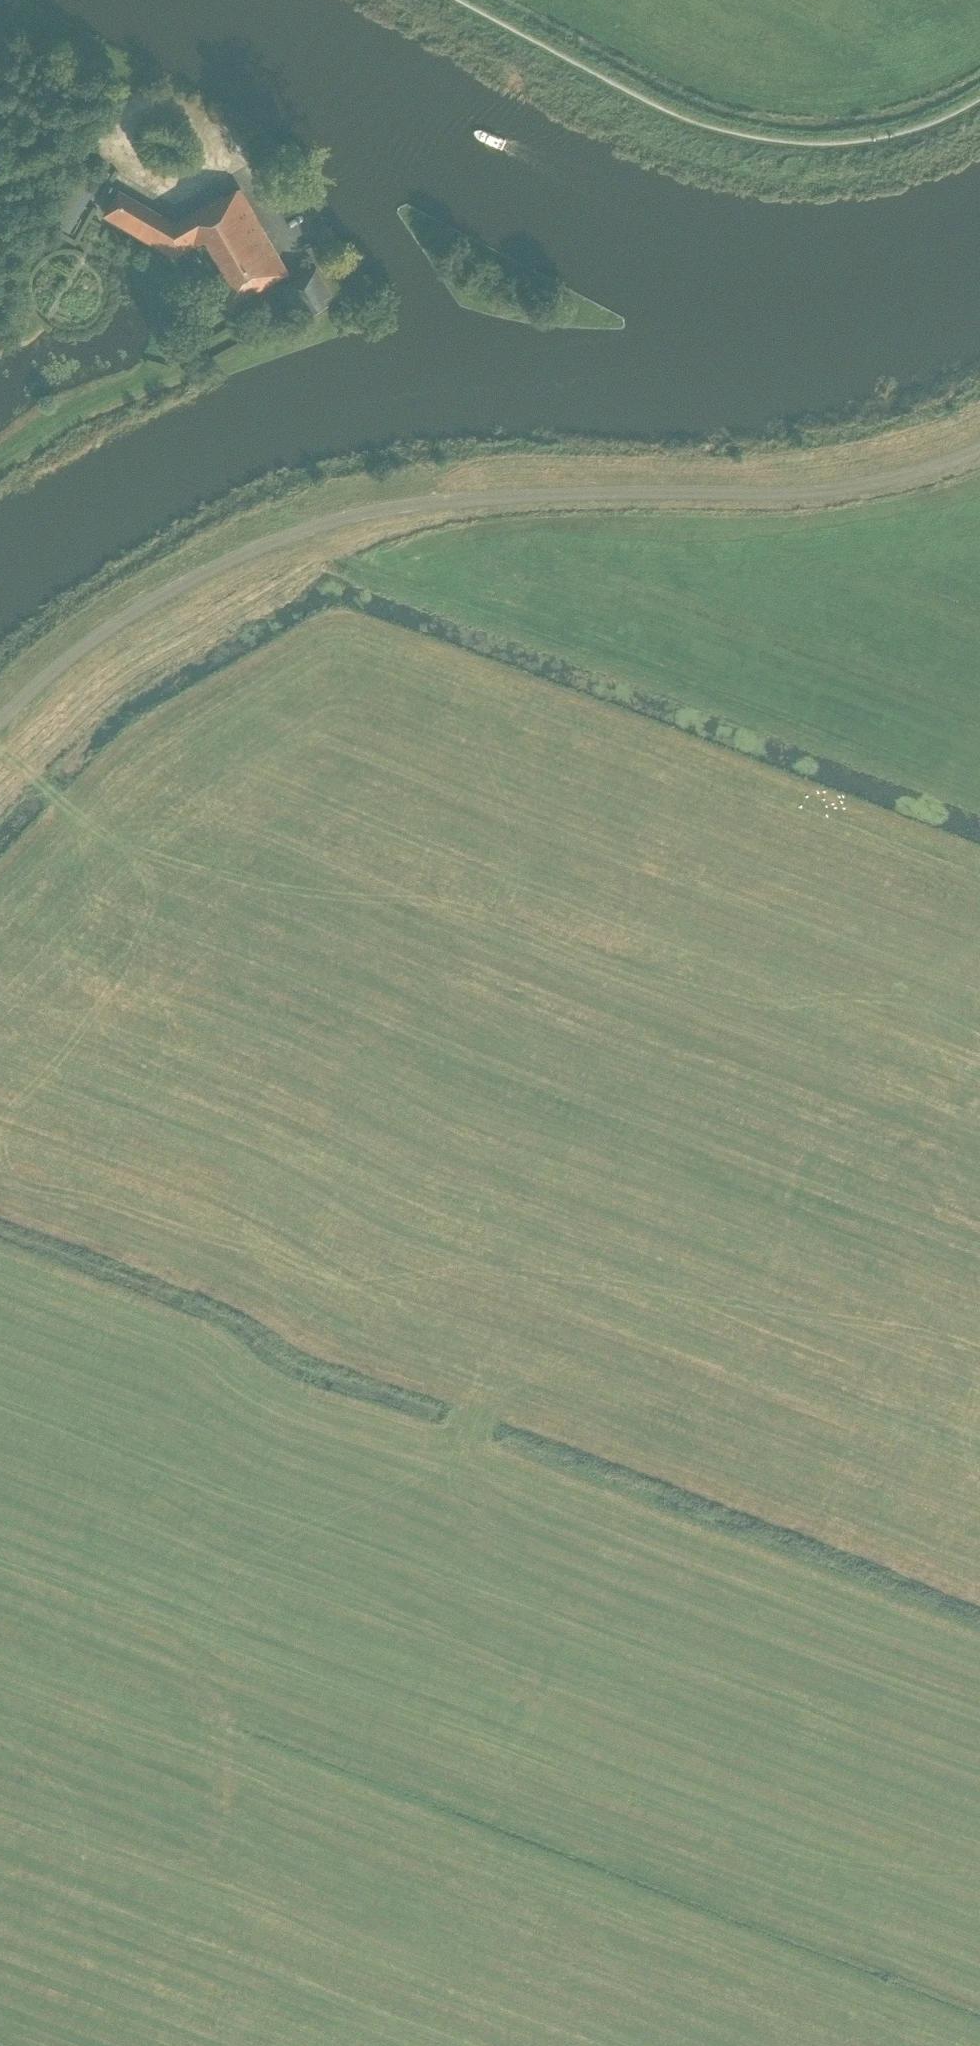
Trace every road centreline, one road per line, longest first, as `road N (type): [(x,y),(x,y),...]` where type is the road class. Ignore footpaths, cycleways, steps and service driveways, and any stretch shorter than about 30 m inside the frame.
road 1 (unclassified): [(0,719),(41,677),(220,564),(409,503),(767,499),(907,480),(979,448)]

